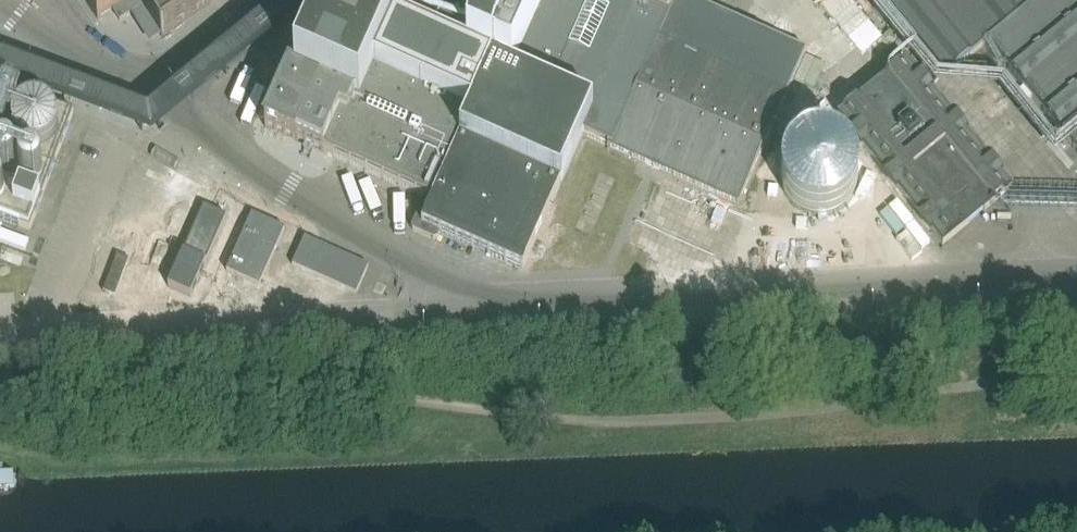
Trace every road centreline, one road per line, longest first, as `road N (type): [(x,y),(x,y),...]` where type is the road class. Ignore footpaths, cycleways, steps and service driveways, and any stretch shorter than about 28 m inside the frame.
road 1 (track): [(0,387),(373,394),(551,418),(765,413),(1076,360)]

